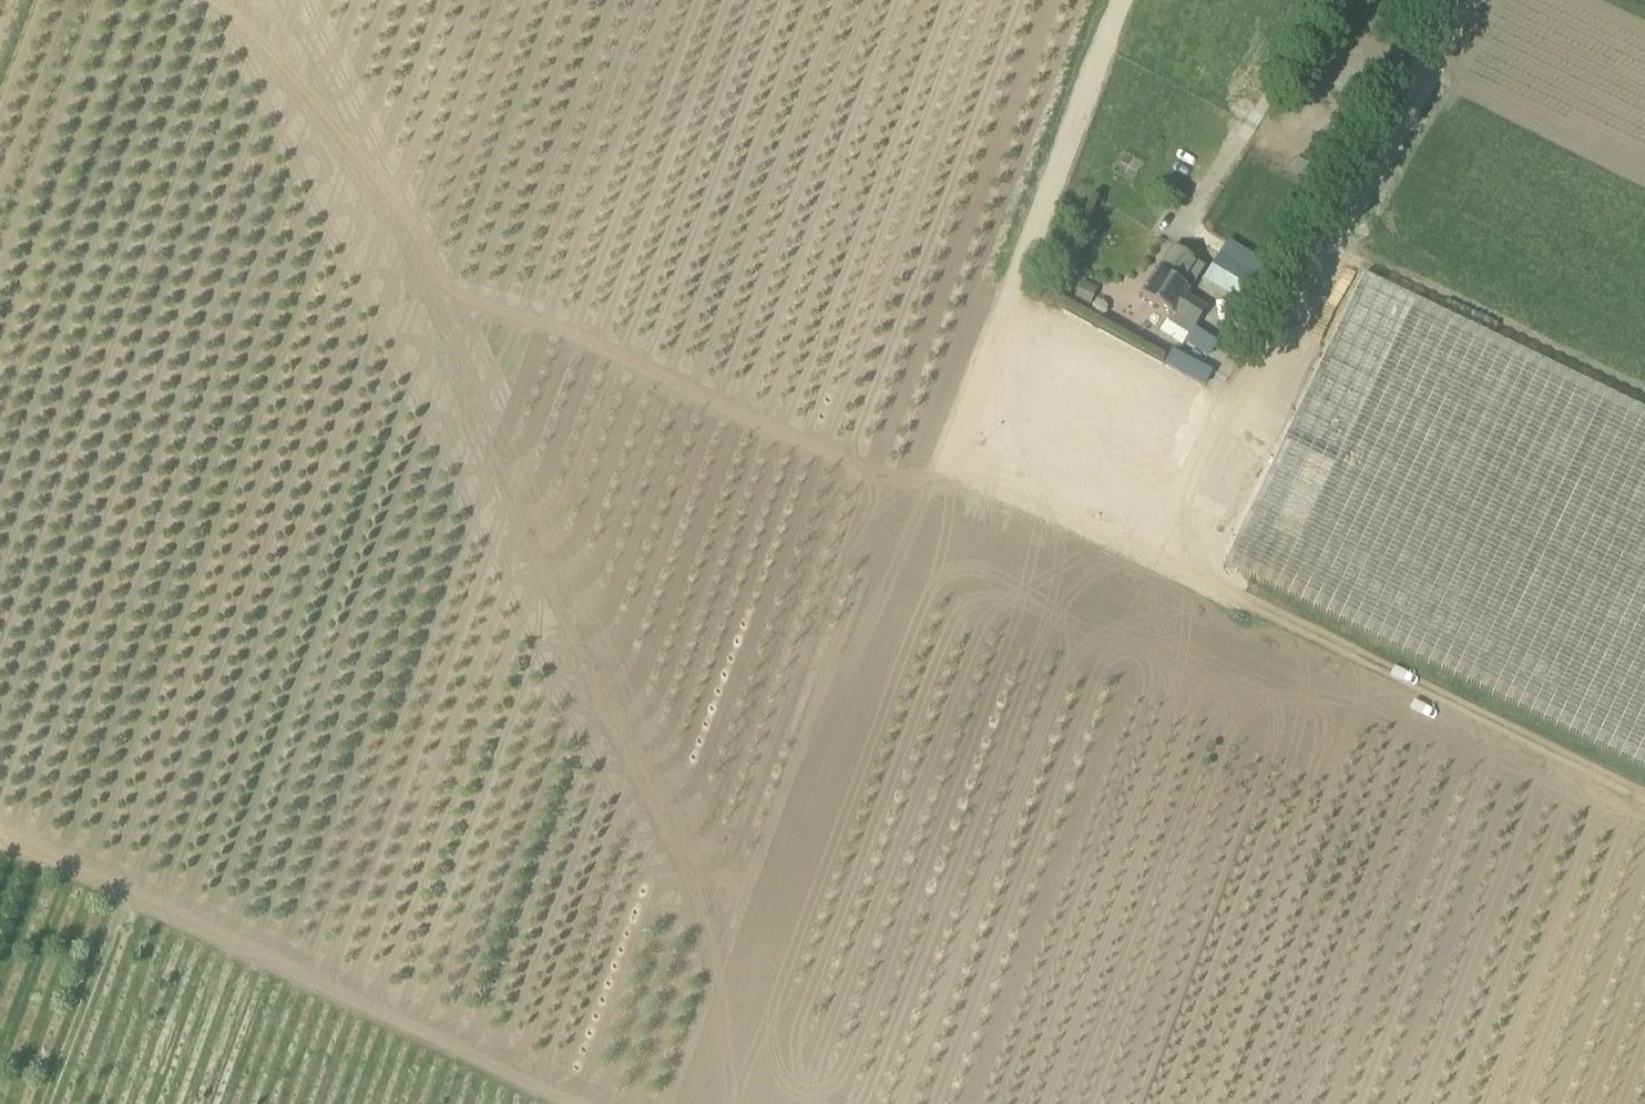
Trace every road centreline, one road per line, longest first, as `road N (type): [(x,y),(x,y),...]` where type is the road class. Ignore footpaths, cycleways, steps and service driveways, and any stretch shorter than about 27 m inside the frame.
road 1 (track): [(1644,794),(1154,560)]

